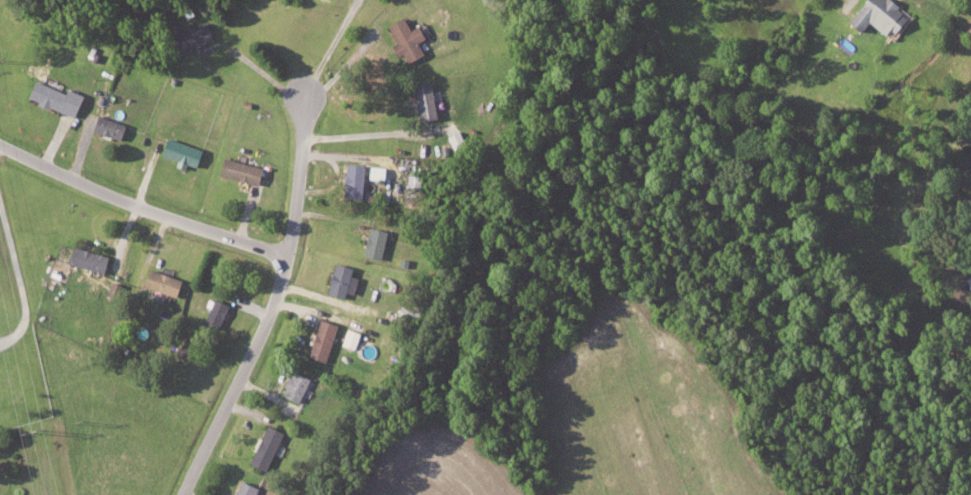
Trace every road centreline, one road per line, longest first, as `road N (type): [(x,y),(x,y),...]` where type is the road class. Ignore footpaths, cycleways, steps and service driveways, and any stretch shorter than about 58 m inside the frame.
road 1 (residential): [(304,102),(293,214),(269,312),(181,494)]
road 2 (residential): [(0,146),(157,215),(280,253)]

